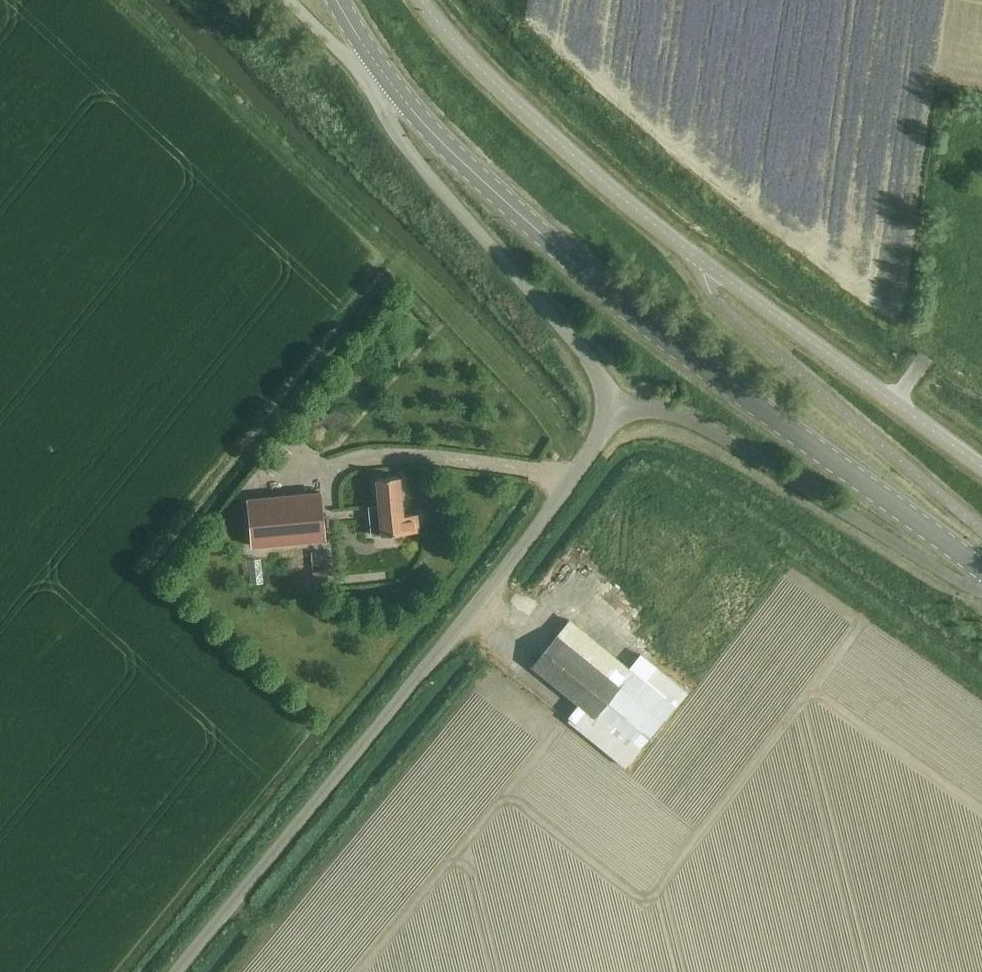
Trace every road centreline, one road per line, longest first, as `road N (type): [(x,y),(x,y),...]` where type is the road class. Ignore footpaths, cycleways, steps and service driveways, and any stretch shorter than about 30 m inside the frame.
road 1 (secondary): [(981,567),(663,338),(444,146),(382,73)]
road 2 (unclassified): [(182,971),(483,600),(619,409)]
road 3 (unclassified): [(619,409),(401,142),(364,81)]
road 4 (unclassified): [(981,589),(686,415),(619,409)]

